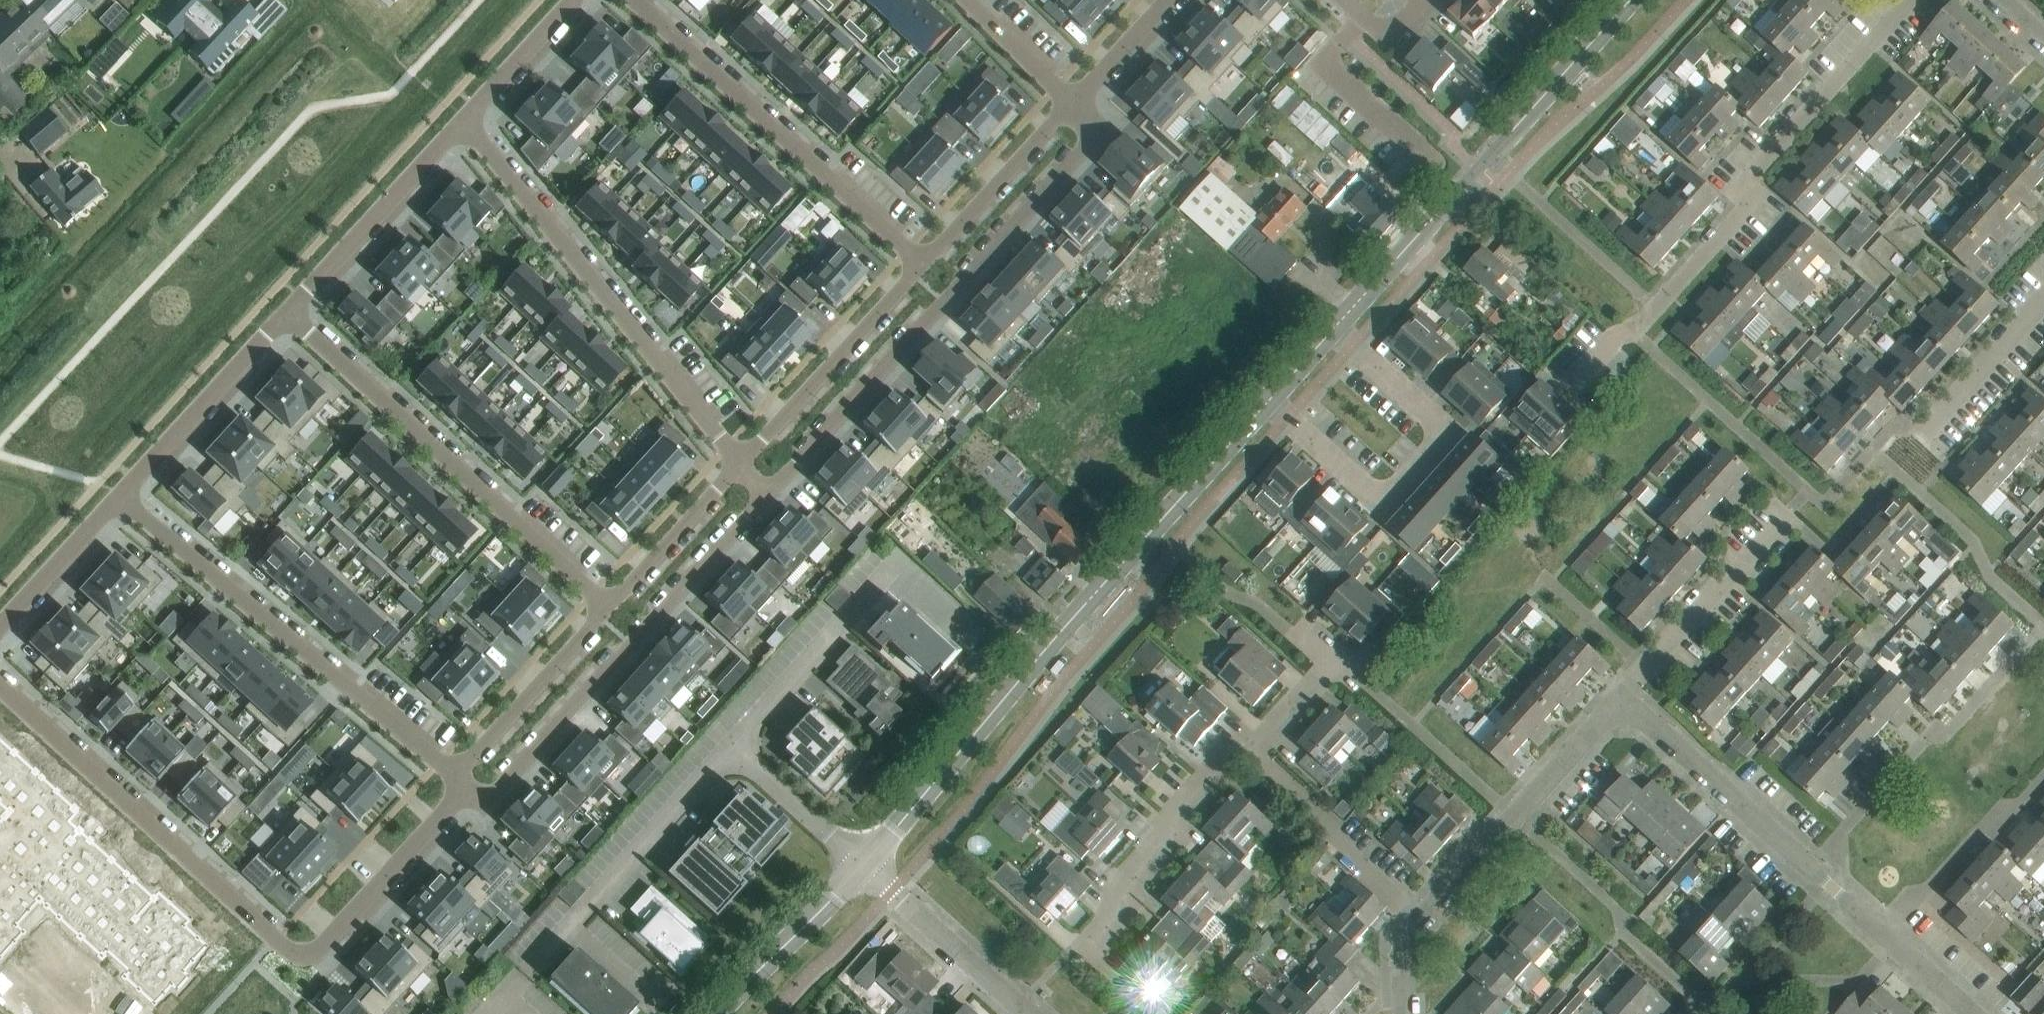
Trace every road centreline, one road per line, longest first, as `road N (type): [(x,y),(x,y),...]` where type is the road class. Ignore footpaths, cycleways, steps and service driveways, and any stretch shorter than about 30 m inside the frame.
road 1 (residential): [(0,686),(303,955),(316,950),(469,786)]
road 2 (tertiary): [(864,863),(1266,403)]
road 3 (residential): [(1567,389),(1613,339),(1657,307),(1744,211),(1752,176),(1911,0)]
road 4 (residential): [(767,497),(1081,152),(1093,127),(1073,104)]
road 5 (tertiary): [(1333,327),(1630,0)]
road 6 (residential): [(741,464),(464,120)]
road 7 (residential): [(457,775),(119,496)]
road 8 (residential): [(606,609),(287,313)]
road 9 (residential): [(469,786),(488,797),(504,784),(767,497)]
road 10 (residential): [(1333,327),(1451,433),(1383,508),(1266,403)]
road 11 (residential): [(922,263),(633,0)]
road 12 (residential): [(2043,628),(1809,866)]
road 13 (residential): [(1620,697),(1418,920)]
road 14 (residential): [(533,968),(730,748)]
road 15 (residential): [(922,263),(741,464)]
road 16 (residential): [(287,313),(464,120)]
road 17 (residential): [(1090,945),(1121,910),(1128,886),(1177,817),(1244,745)]
road 18 (residential): [(1809,866),(1620,697)]
road 19 (residential): [(1418,920),(1330,843),(1326,819),(1244,745)]
road 20 (residential): [(1620,697),(1789,511)]
road 21 (residential): [(119,496),(287,313)]
road 22 (residential): [(730,748),(890,571)]
road 23 (residential): [(2043,778),(2022,803),(2001,806),(1886,935)]
road 24 (residential): [(606,609),(457,775)]
road 25 (residential): [(1028,1013),(864,863)]
road 26 (residential): [(1073,104),(922,263)]
road 27 (tertiary): [(717,1013),(864,863)]
road 28 (residential): [(741,464),(606,609)]
road 29 (residential): [(730,748),(864,863)]
road 30 (residential): [(1925,433),(2043,302)]
road 31 (residential): [(0,626),(119,496)]
road 32 (residential): [(464,120),(574,0)]
road 33 (residential): [(1073,104),(968,0)]
road 34 (residential): [(1168,0),(1073,104)]
road 35 (residential): [(1244,745),(1269,735),(1340,660)]

